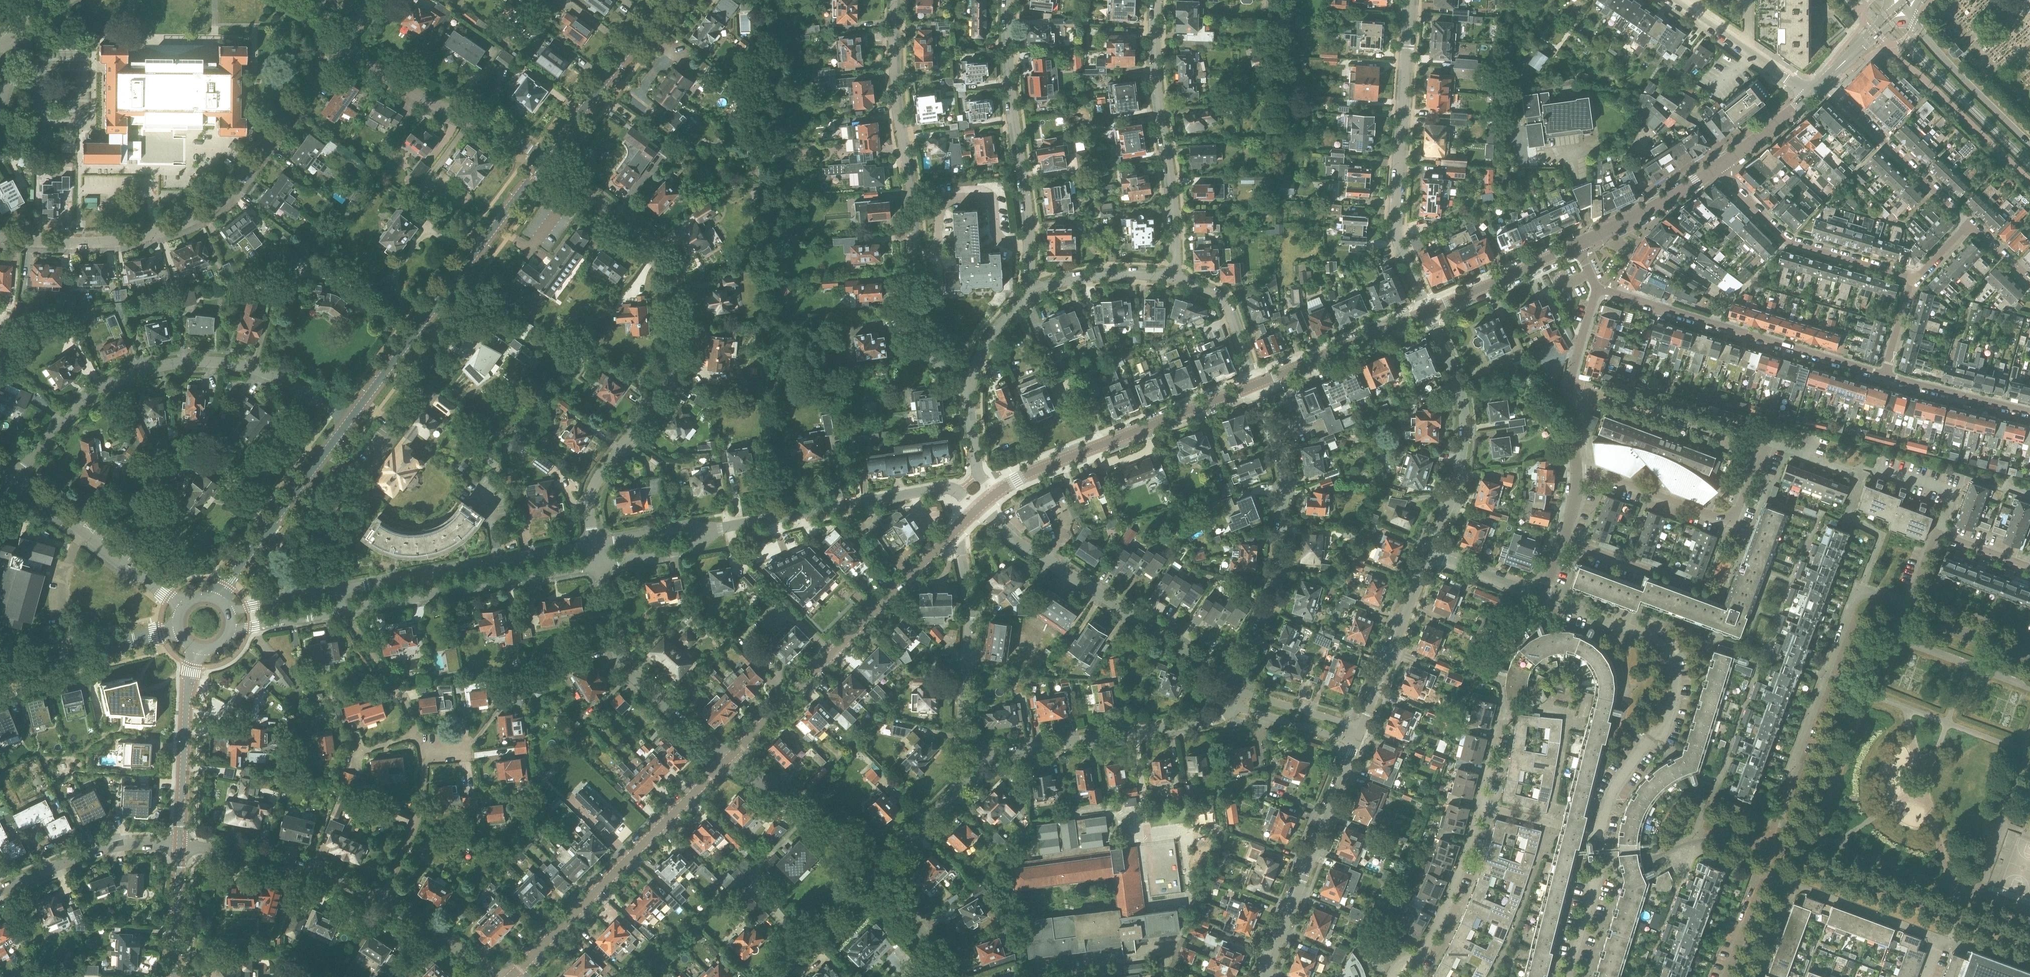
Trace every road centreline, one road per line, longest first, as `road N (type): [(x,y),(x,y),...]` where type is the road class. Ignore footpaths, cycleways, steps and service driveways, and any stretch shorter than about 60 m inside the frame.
road 1 (residential): [(596,541),(589,505),(596,481),(662,392),(677,364),(682,323),(671,277),(648,236),(549,162)]
road 2 (residential): [(0,238),(131,240),(210,215),(234,197),(345,44)]
road 3 (residential): [(972,378),(926,353),(916,332),(894,0)]
road 4 (residential): [(13,470),(74,410),(157,368),(250,368),(296,384),(350,423)]
road 5 (residential): [(229,632),(600,563)]
road 6 (residential): [(596,541),(229,611)]
road 7 (residential): [(1855,473),(1764,440),(1735,523),(1578,472)]
road 8 (tertiary): [(722,758),(950,535)]
road 9 (residential): [(1428,312),(1393,217),(1410,0)]
road 10 (residential): [(1231,681),(1278,585),(1286,519),(1283,465),(1254,385)]
road 11 (residential): [(350,423),(535,172)]
road 12 (residential): [(1231,681),(1012,539),(983,503)]
road 13 (tertiary): [(510,976),(722,758)]
road 14 (residential): [(1596,289),(1885,375)]
road 15 (residential): [(1008,0),(1030,294)]
road 16 (tertiary): [(994,493),(1254,385)]
road 17 (residential): [(1157,0),(1173,275)]
road 18 (residential): [(972,764),(1007,751),(1215,719),(1234,707)]
road 19 (residential): [(716,529),(940,488),(976,509)]
road 20 (residential): [(1431,555),(1465,430),(1456,378),(1428,312)]
road 21 (residential): [(1356,743),(1264,976)]
road 22 (residential): [(1792,776),(1861,588),(1907,605)]
road 23 (residential): [(722,758),(621,661),(600,563)]
road 24 (residential): [(1915,278),(1789,241),(1717,167)]
road 25 (residential): [(972,764),(958,727),(965,575),(950,535)]
road 26 (residential): [(1541,597),(1662,650),(1673,672),(1673,705),(1664,732),(1650,737)]
road 27 (residential): [(1650,737),(1608,798),(1597,832),(1481,805)]
road 28 (residential): [(539,155),(345,44)]
road 29 (residential): [(218,599),(350,423)]
road 30 (residential): [(183,608),(13,470)]
road 31 (residential): [(180,844),(320,871),(383,902)]
road 32 (residential): [(1721,471),(1733,433),(1570,382)]
road 33 (unclassified): [(1824,81),(1971,225)]
road 34 (residential): [(1391,976),(1401,959),(1421,955),(1435,928),(1481,805)]
road 35 (tertiary): [(1254,385),(1428,312)]
road 36 (residential): [(0,891),(112,847),(180,844)]
road 37 (secondary): [(1902,7),(2029,145)]
road 38 (residential): [(1362,728),(1431,555)]
road 39 (residential): [(0,675),(180,628)]
road 40 (residential): [(555,144),(665,0)]
road 41 (residential): [(180,844),(192,664)]
road 42 (residential): [(869,860),(789,791),(722,758)]
road 43 (residential): [(418,737),(418,813),(383,902)]
road 44 (residential): [(1810,94),(1671,0)]
road 45 (tertiary): [(1428,312),(1577,243)]
road 46 (tertiary): [(1577,243),(1717,167)]
road 47 (residential): [(760,976),(869,860)]
road 48 (residential): [(1885,375),(2029,412)]
road 49 (residential): [(1254,385),(1229,308),(1173,275)]
road 50 (residential): [(1173,275),(1088,276),(1030,294)]
road 51 (residential): [(869,860),(972,764)]
road 52 (residential): [(383,902),(498,976)]
road 53 (residential): [(932,976),(923,942),(869,860)]
road 54 (residential): [(1907,605),(2029,656)]
road 55 (residential): [(175,976),(180,844)]
road 56 (residential): [(1362,728),(1238,691)]
road 57 (residential): [(1234,707),(1356,743)]
road 58 (residential): [(600,563),(687,547),(716,529)]
road 59 (residential): [(972,378),(977,474),(994,493)]
road 60 (residential): [(716,529),(596,541)]

